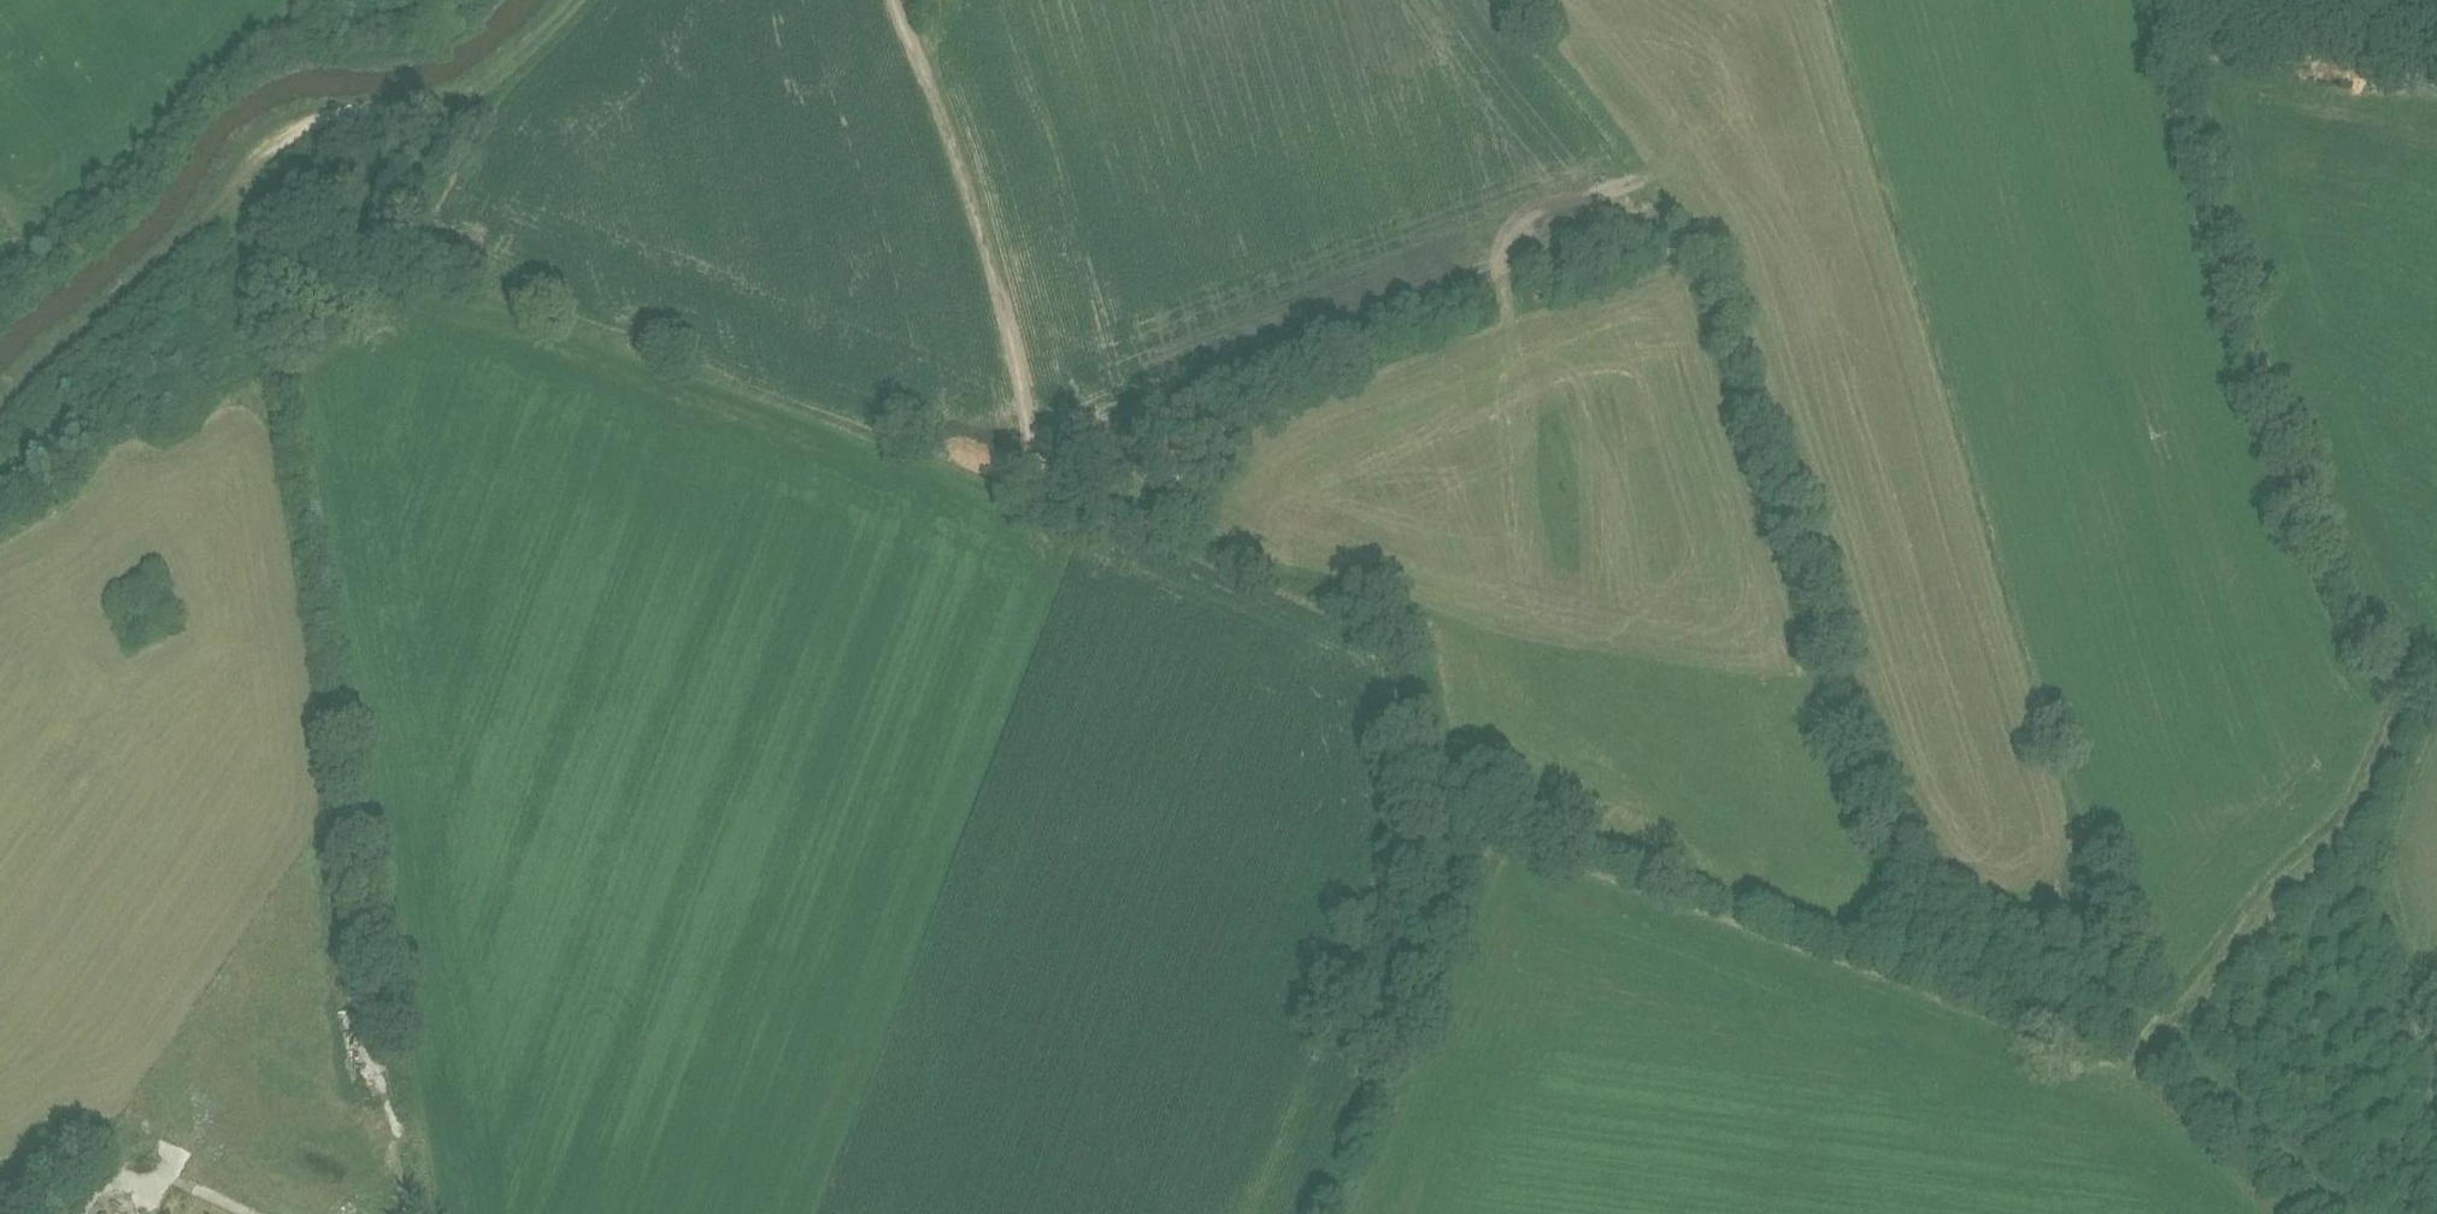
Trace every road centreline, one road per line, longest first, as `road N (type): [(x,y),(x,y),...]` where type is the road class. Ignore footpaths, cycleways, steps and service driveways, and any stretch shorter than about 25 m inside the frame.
road 1 (track): [(899,0),(969,178),(1034,448),(1051,480),(1091,496),(1218,511)]

